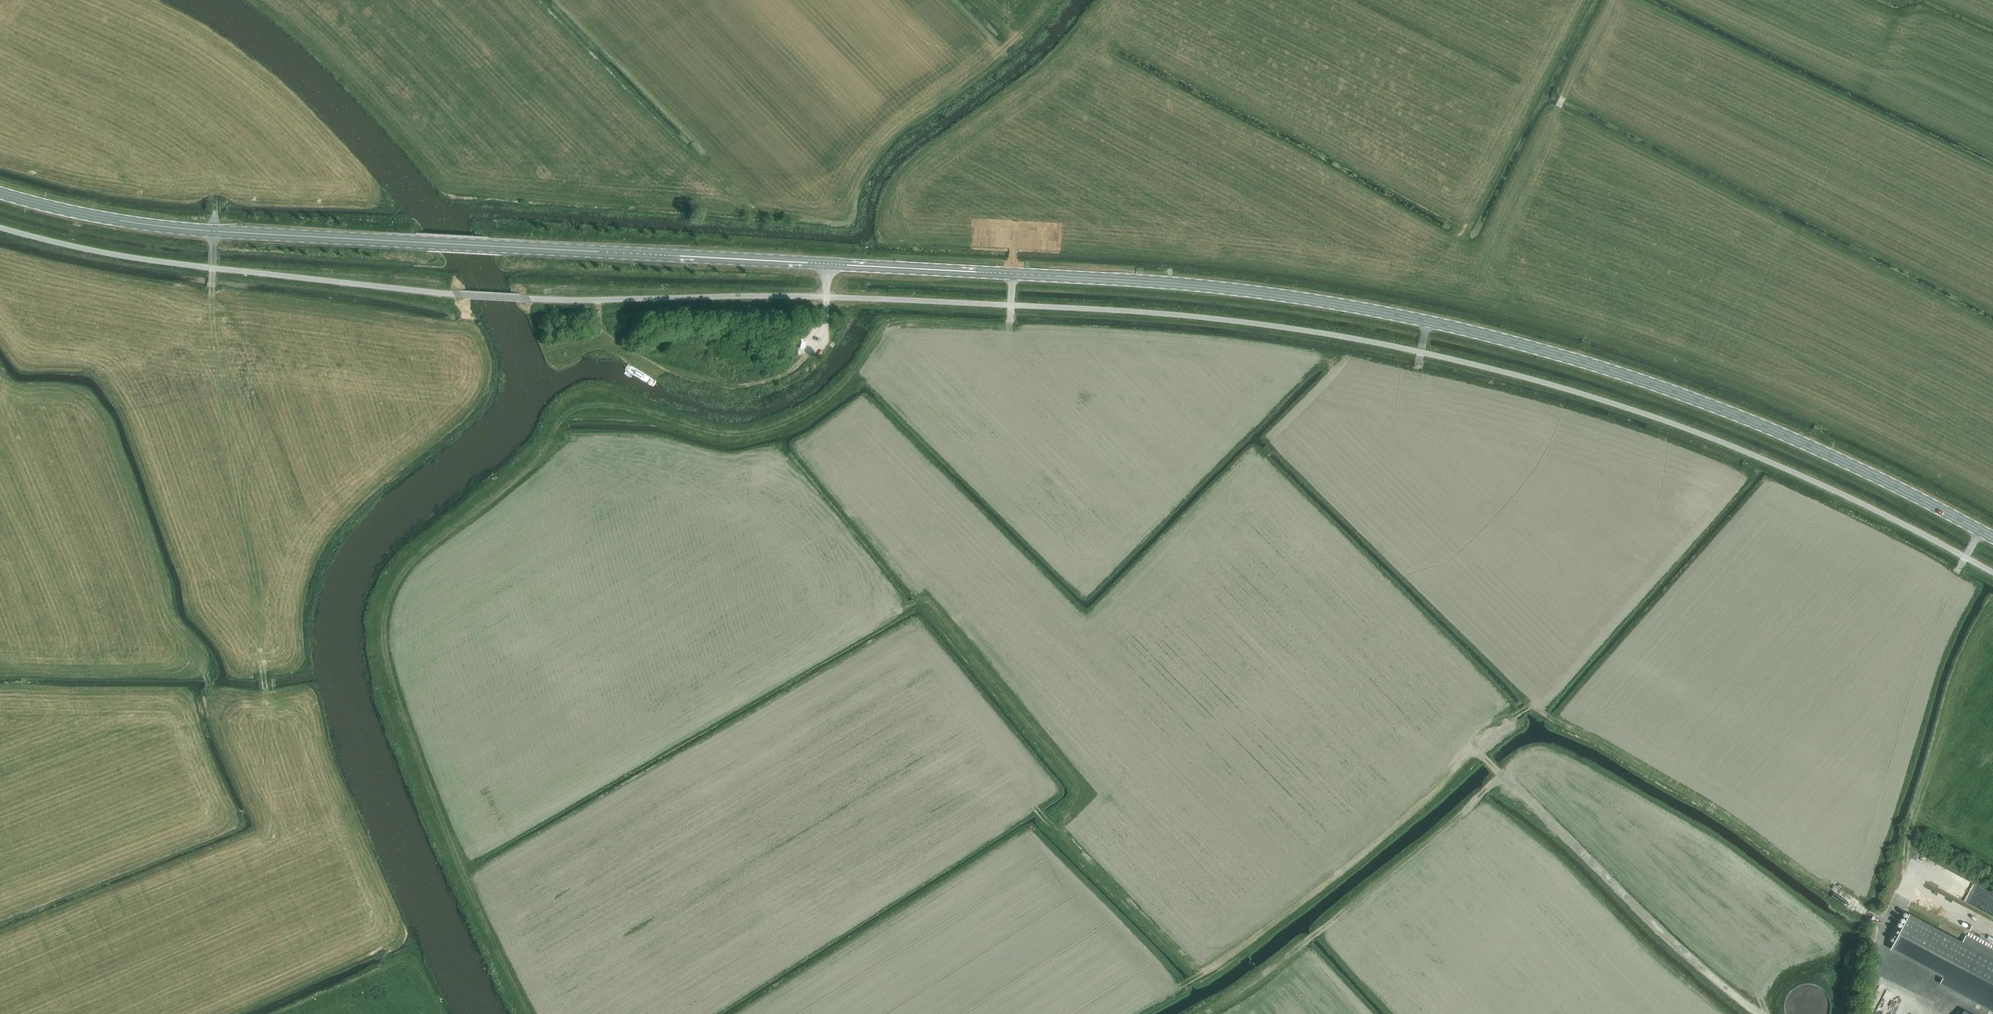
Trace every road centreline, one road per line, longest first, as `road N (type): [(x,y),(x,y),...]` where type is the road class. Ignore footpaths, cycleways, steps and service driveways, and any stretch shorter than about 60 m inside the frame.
road 1 (primary): [(1992,536),(1707,404),(1471,331),(1332,303),(1164,282),(234,233),(144,225),(0,193)]
road 2 (track): [(1758,1013),(1489,762)]

